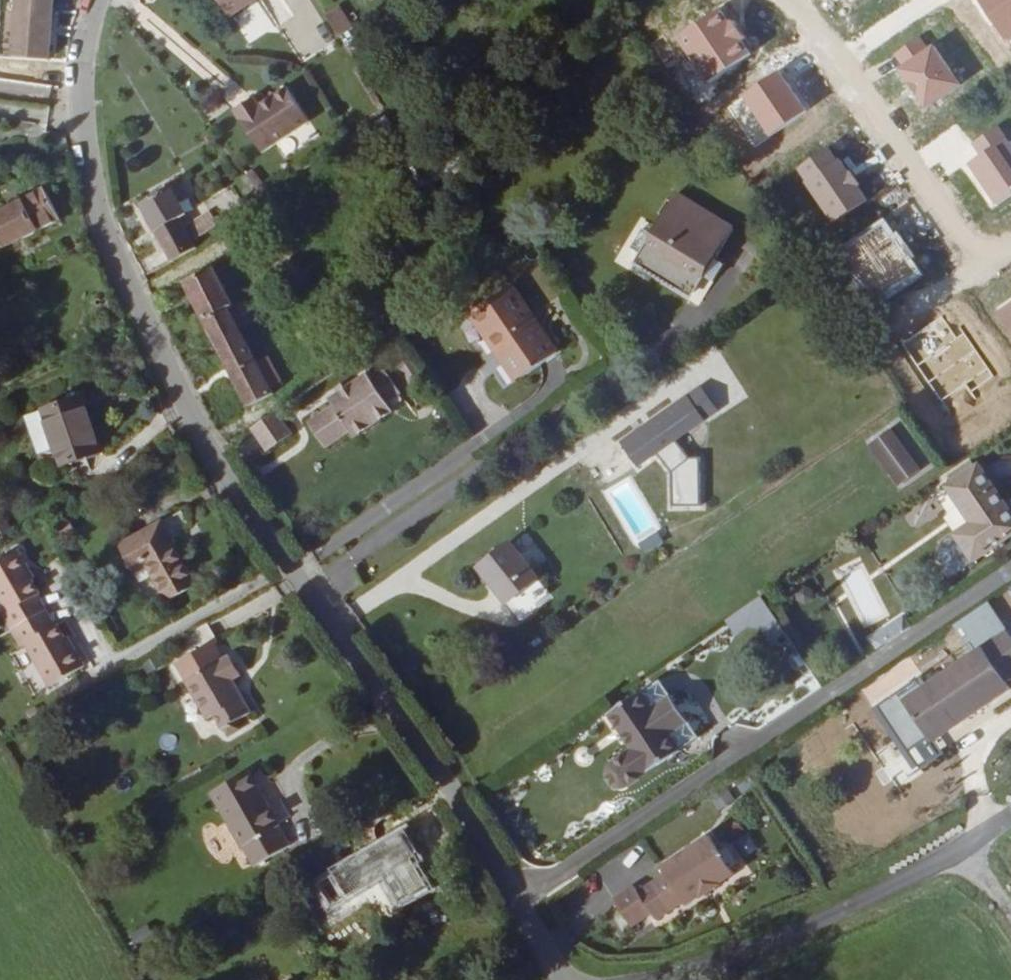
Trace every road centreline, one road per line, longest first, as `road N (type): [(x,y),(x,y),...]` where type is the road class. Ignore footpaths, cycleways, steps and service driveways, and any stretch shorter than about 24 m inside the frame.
road 1 (residential): [(564,979),(471,820),(290,573),(184,402),(94,184),(83,103),(98,0)]
road 2 (residential): [(1010,816),(827,917),(659,979)]
road 3 (residential): [(784,0),(832,51),(984,266),(1010,250)]

